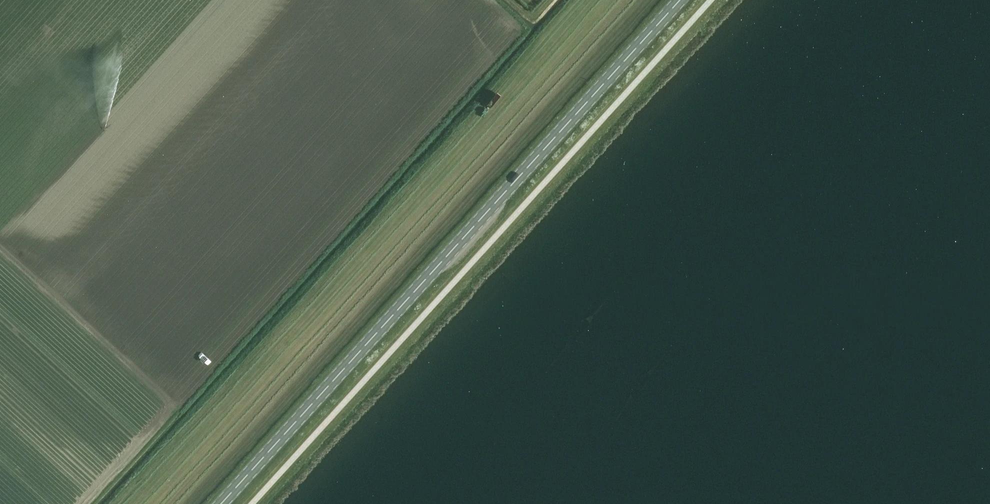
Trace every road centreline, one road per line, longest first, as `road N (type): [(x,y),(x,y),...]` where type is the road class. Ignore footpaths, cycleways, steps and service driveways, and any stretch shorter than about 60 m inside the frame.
road 1 (secondary): [(220,503),(680,0)]

